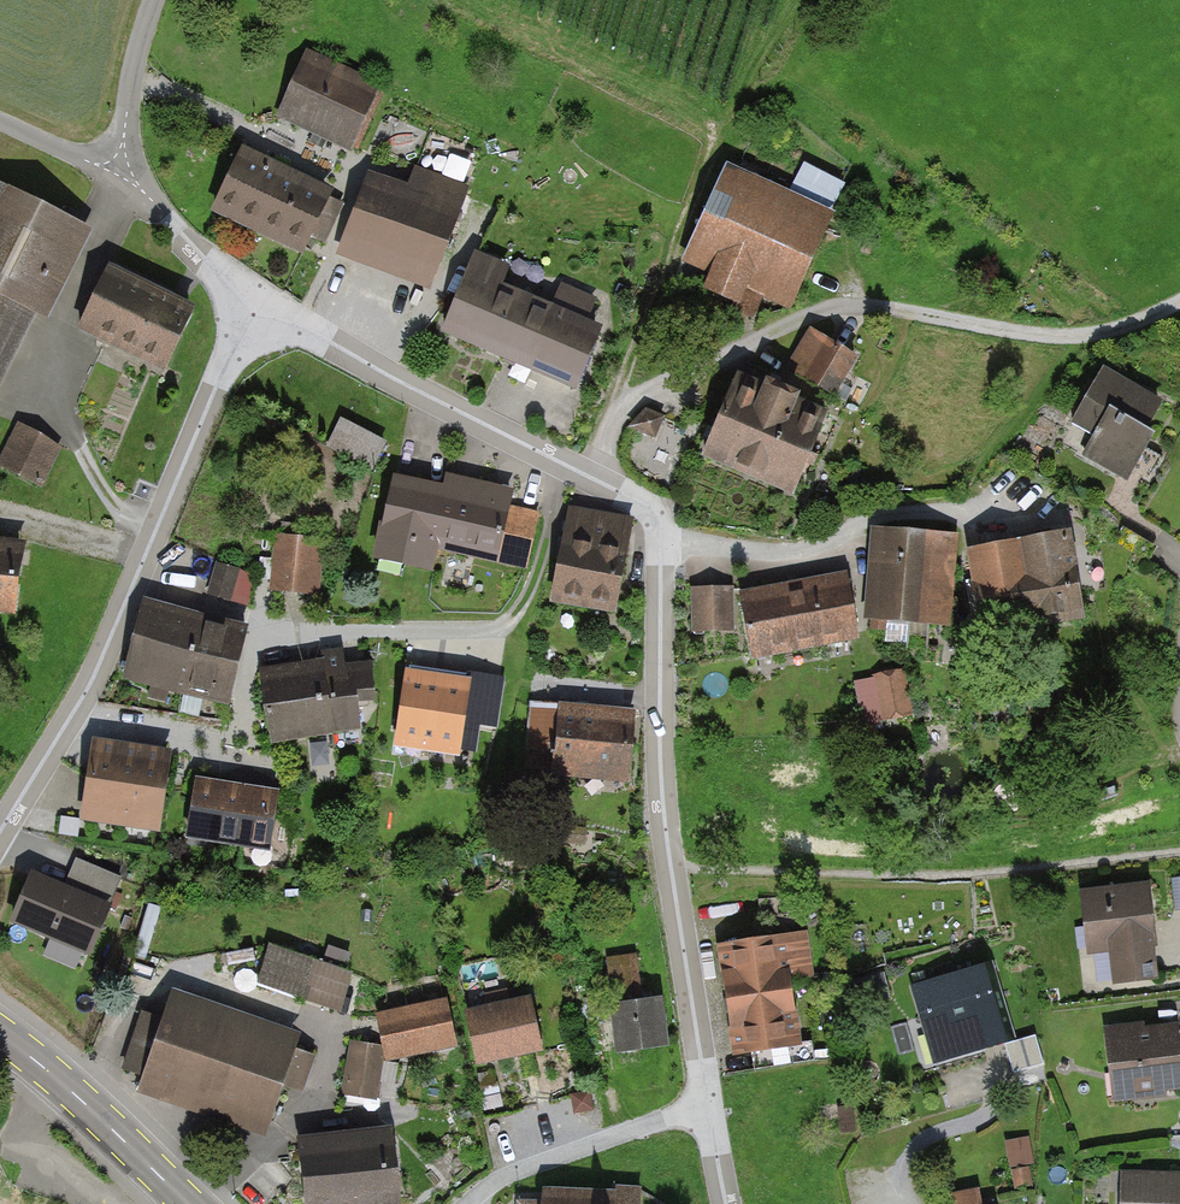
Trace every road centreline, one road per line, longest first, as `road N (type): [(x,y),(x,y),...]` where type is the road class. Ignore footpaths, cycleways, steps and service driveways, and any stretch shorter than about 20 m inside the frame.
road 1 (residential): [(726,1203),(662,789),(659,521),(640,502),(250,307)]
road 2 (track): [(1179,308),(1097,340),(845,309),(725,367),(622,404),(590,477)]
road 3 (residential): [(250,307),(97,672),(0,828)]
road 4 (track): [(622,404),(623,384),(725,123),(801,0)]
road 5 (secondary): [(189,1203),(0,1033)]
road 6 (unclassified): [(250,307),(119,167)]
road 7 (unclassified): [(155,0),(119,167)]
road 8 (unclassified): [(119,167),(0,121)]

